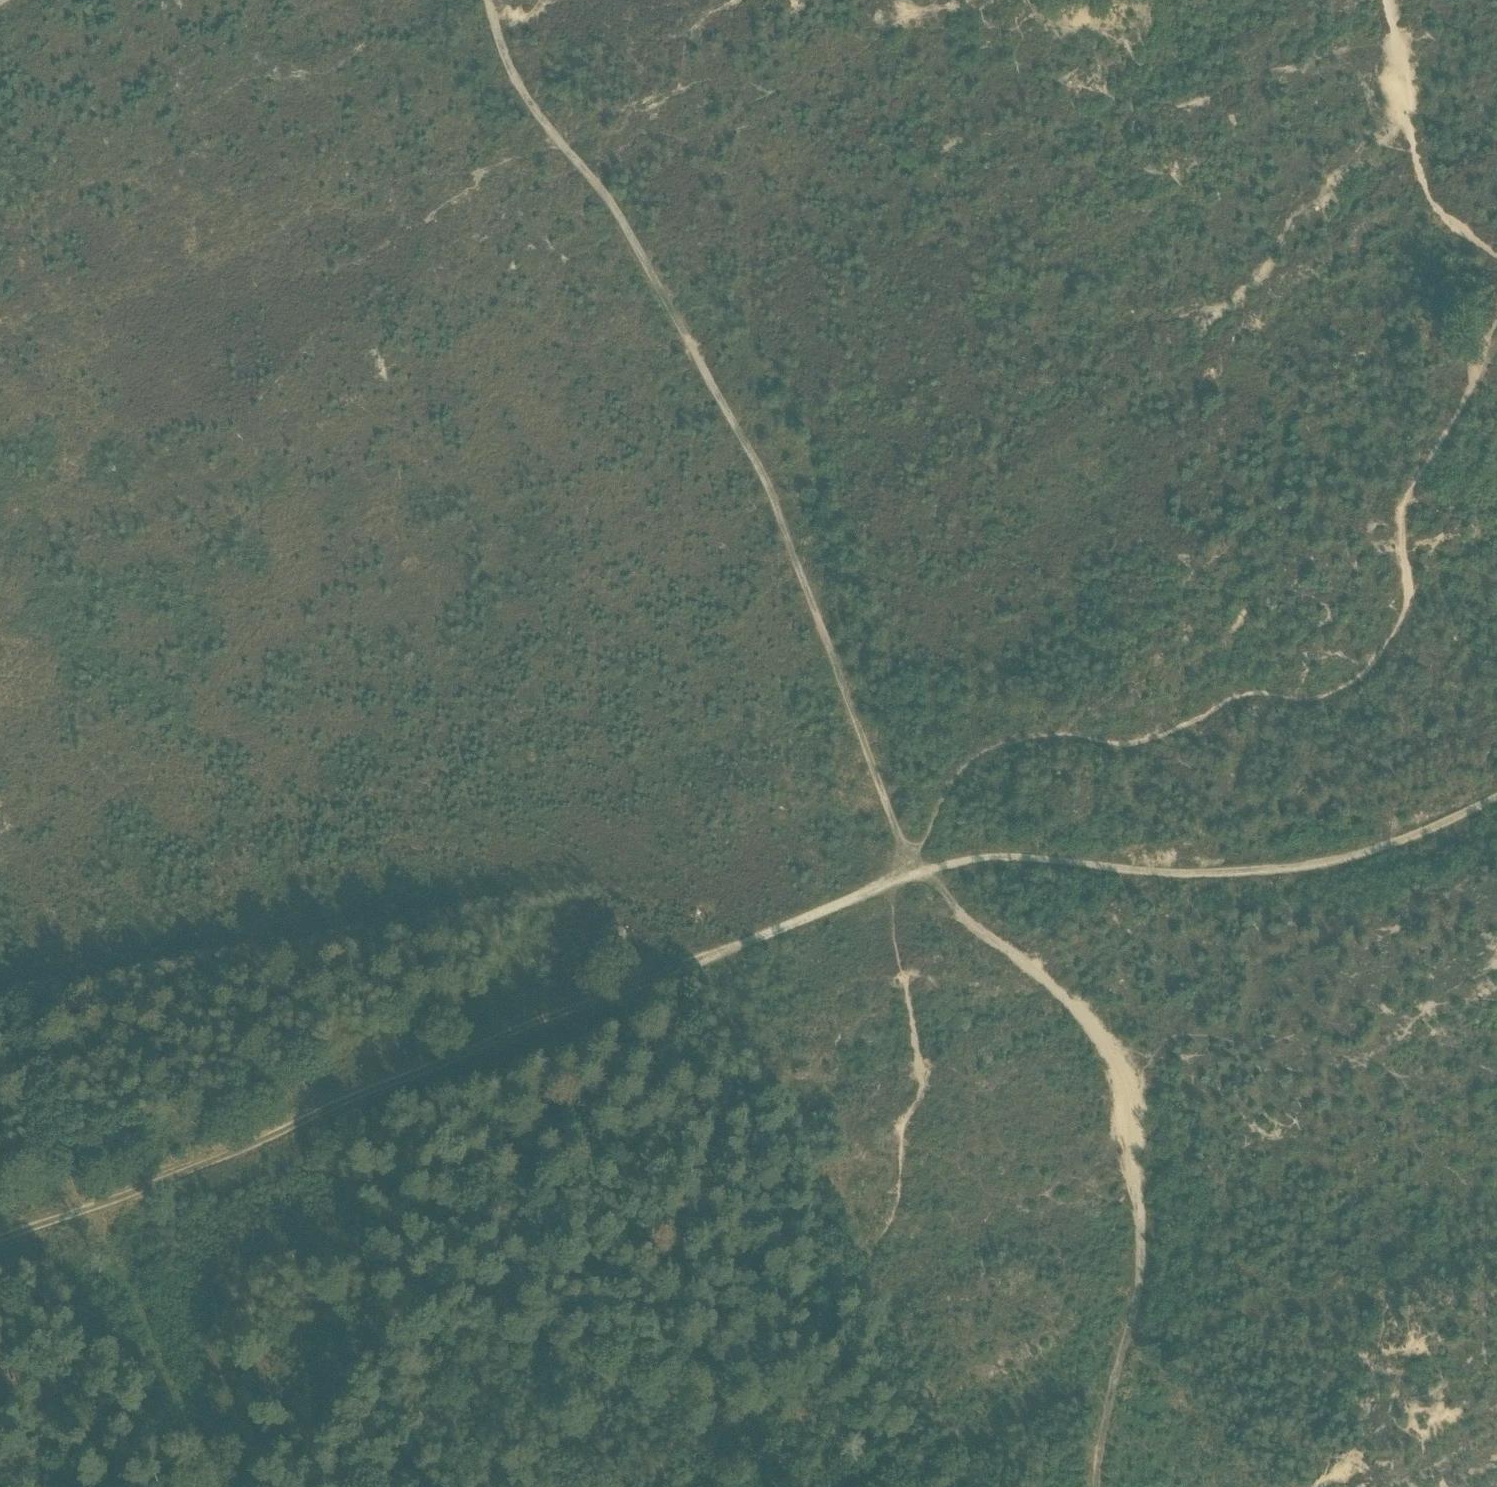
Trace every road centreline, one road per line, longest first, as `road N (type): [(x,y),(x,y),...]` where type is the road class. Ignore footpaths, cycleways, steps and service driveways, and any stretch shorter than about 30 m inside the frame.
road 1 (track): [(0,1236),(681,966)]

